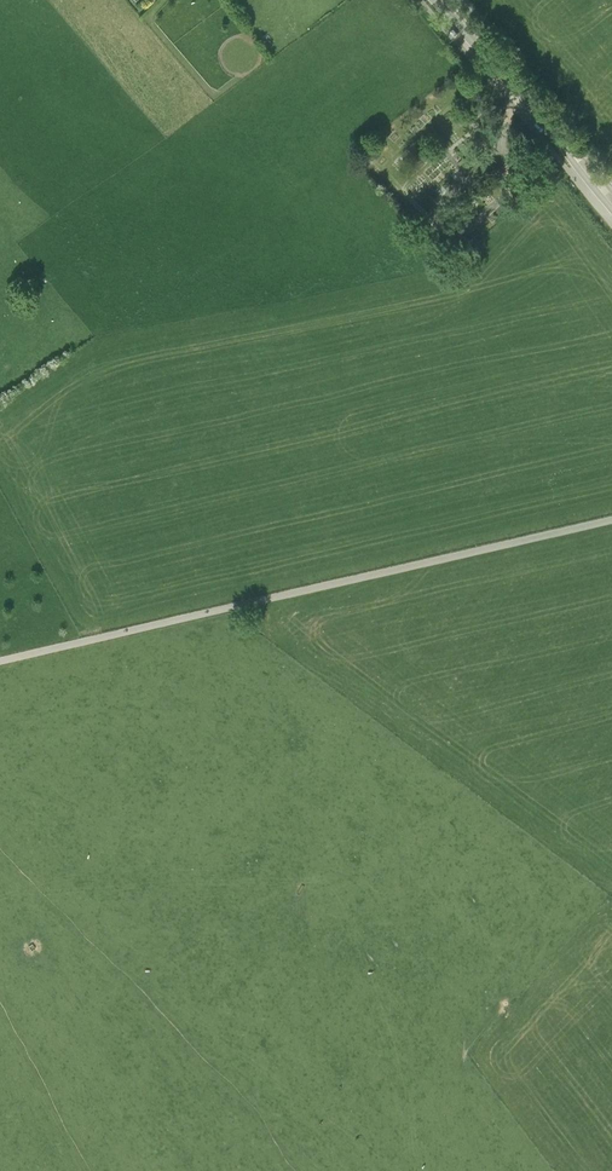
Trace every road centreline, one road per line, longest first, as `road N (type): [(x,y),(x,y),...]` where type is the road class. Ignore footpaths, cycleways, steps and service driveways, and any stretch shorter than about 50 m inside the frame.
road 1 (track): [(611,520),(0,662)]
road 2 (tertiary): [(437,0),(611,201)]

